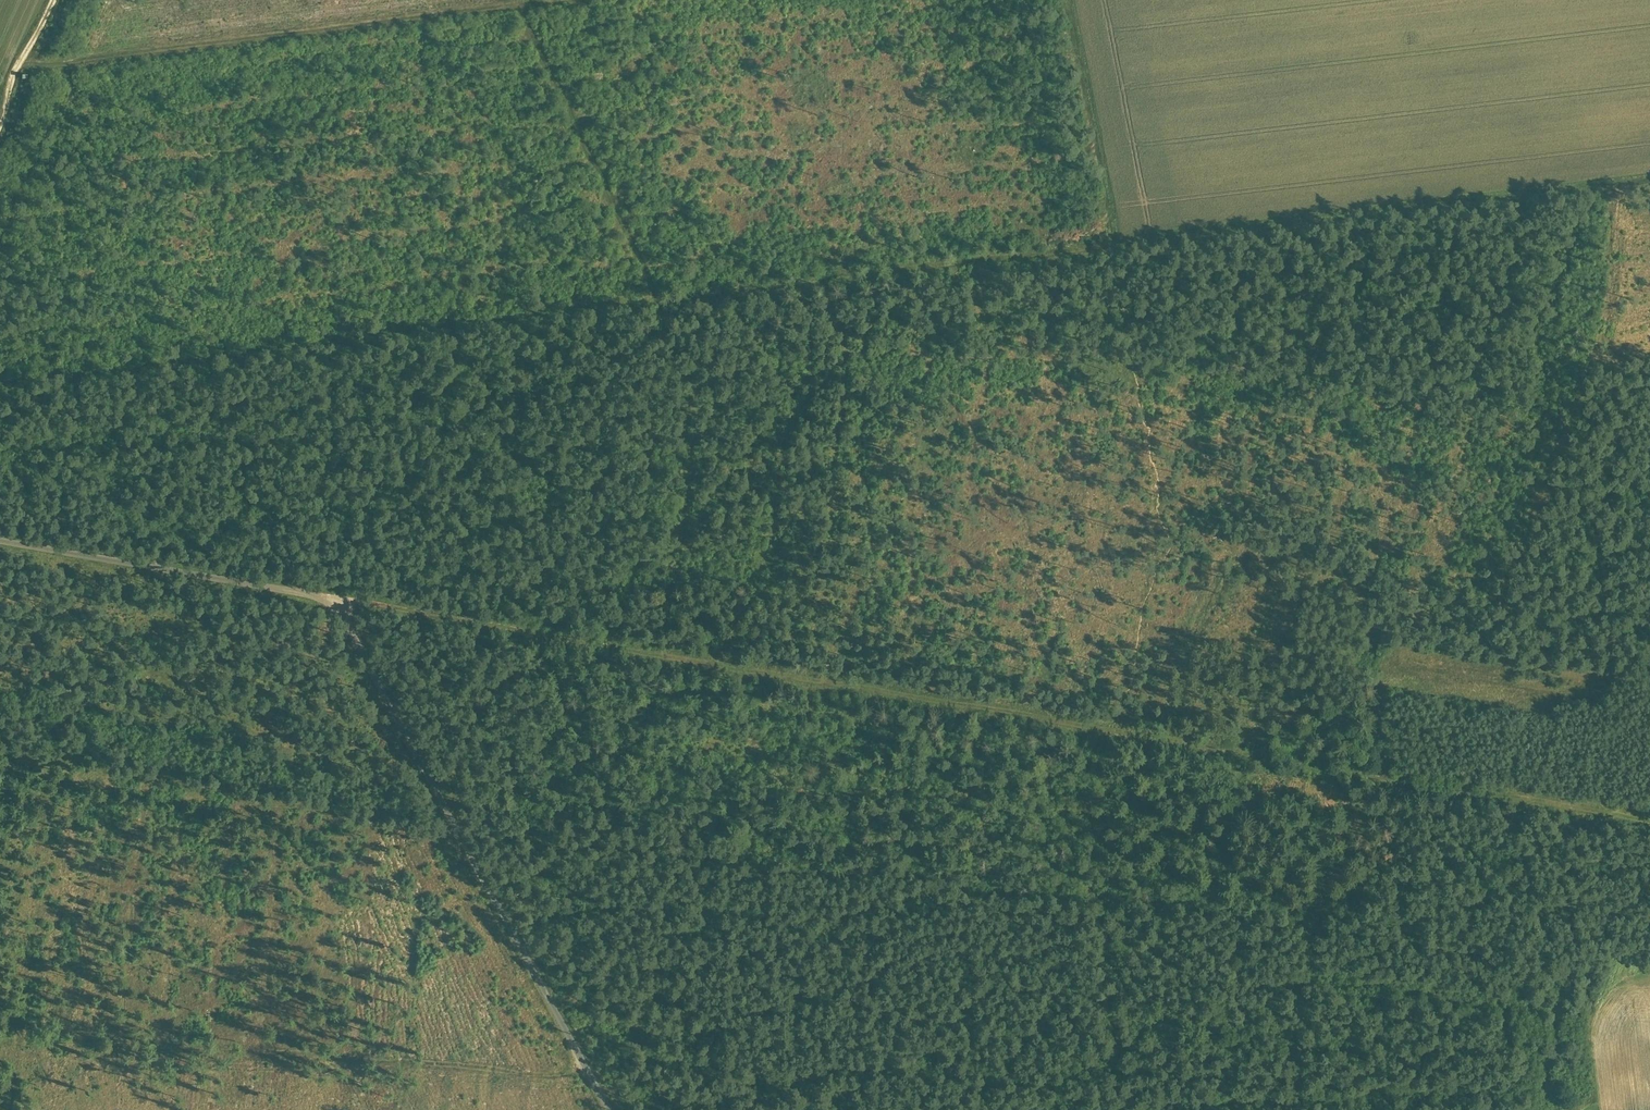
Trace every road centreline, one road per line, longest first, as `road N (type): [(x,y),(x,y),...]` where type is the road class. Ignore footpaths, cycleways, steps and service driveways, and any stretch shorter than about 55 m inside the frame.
road 1 (track): [(1237,752),(345,595)]
road 2 (track): [(1237,752),(1649,822)]
road 3 (track): [(54,0),(0,126)]

